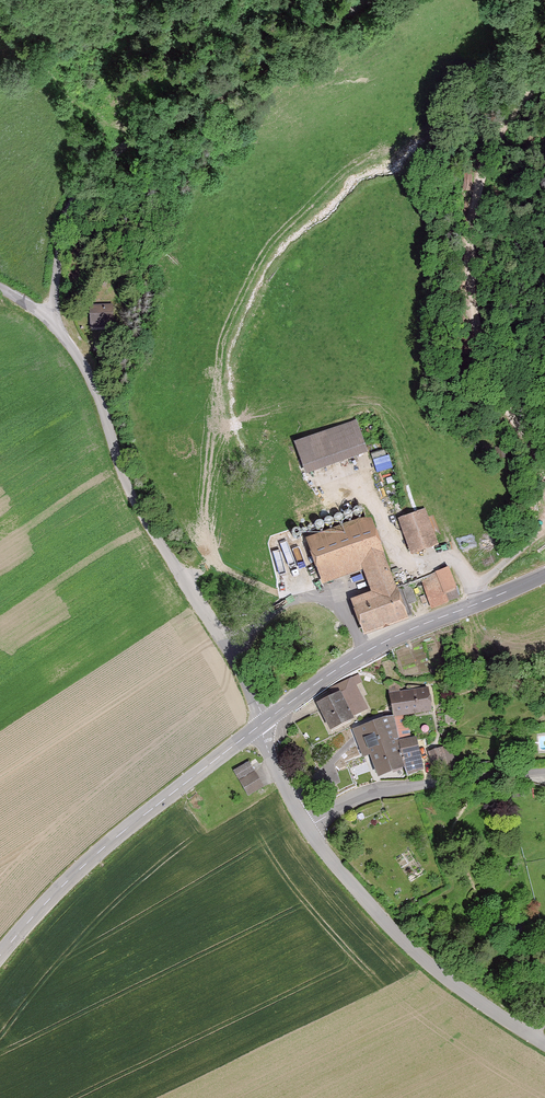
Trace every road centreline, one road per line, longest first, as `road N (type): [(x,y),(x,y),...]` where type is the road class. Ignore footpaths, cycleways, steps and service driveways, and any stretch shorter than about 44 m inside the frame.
road 1 (unclassified): [(56,316),(66,216),(114,156),(373,0)]
road 2 (unclassified): [(267,721),(132,487),(99,392),(56,316)]
road 3 (track): [(544,470),(486,321),(480,234),(503,151),(544,80)]
road 4 (tertiary): [(257,729),(71,880),(0,958)]
road 5 (residential): [(544,1045),(469,997),(394,932),(311,828)]
road 6 (tertiary): [(544,576),(395,638),(267,721)]
road 7 (unclassified): [(311,828),(366,798),(544,774)]

